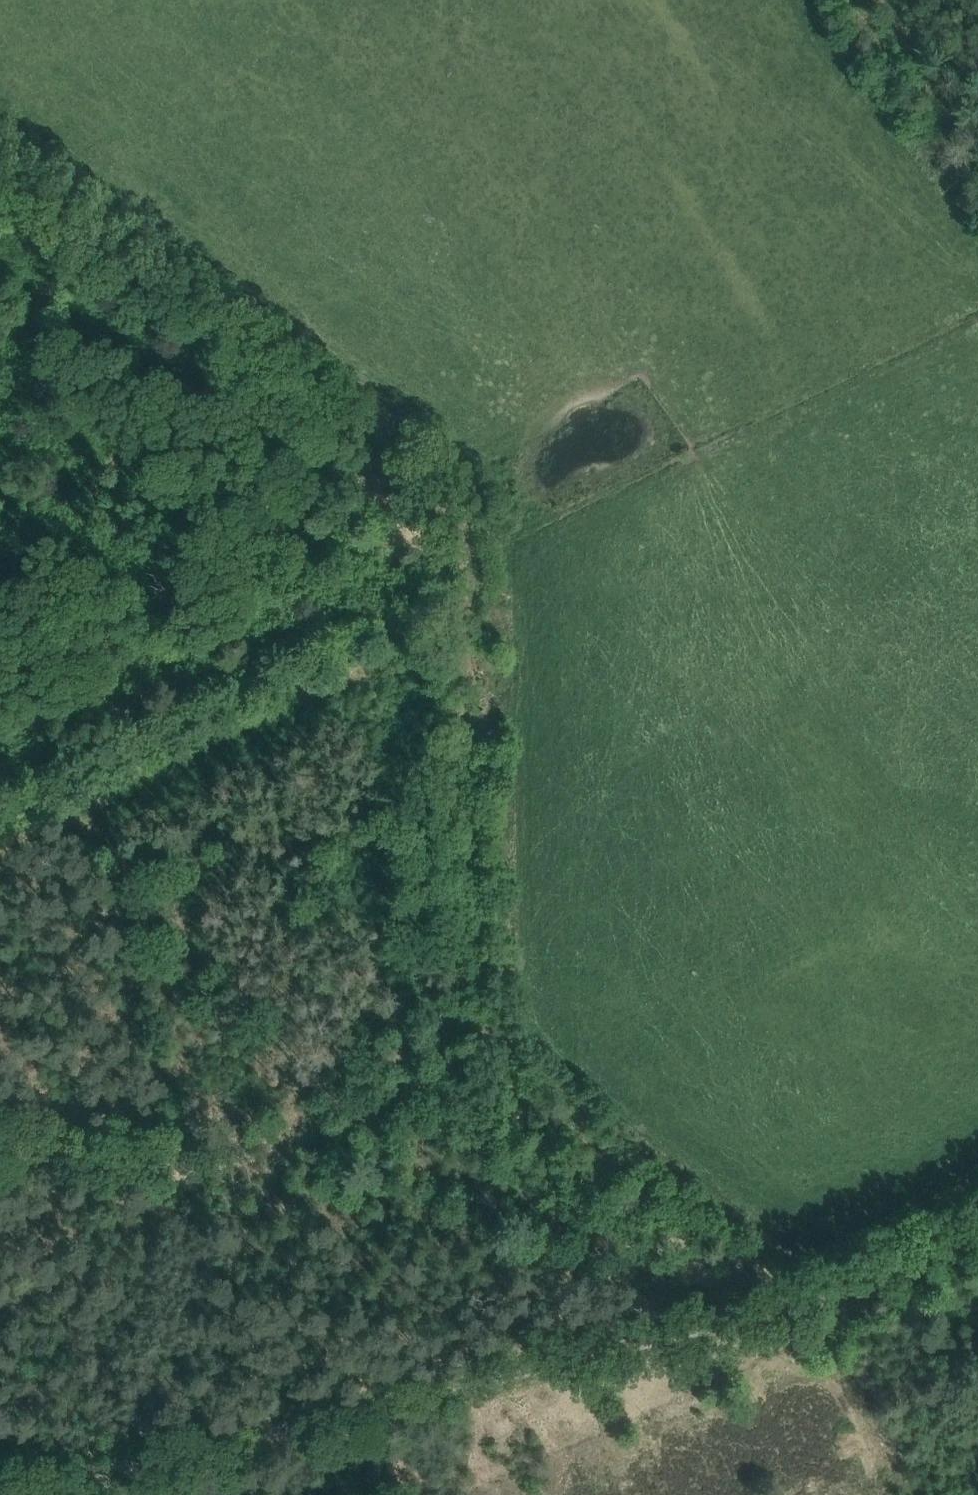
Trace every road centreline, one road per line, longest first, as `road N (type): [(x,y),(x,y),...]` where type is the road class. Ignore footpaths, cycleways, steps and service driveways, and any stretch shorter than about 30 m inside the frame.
road 1 (track): [(977,1258),(823,1328),(0,1490)]
road 2 (track): [(0,1141),(245,1153),(476,1040)]

